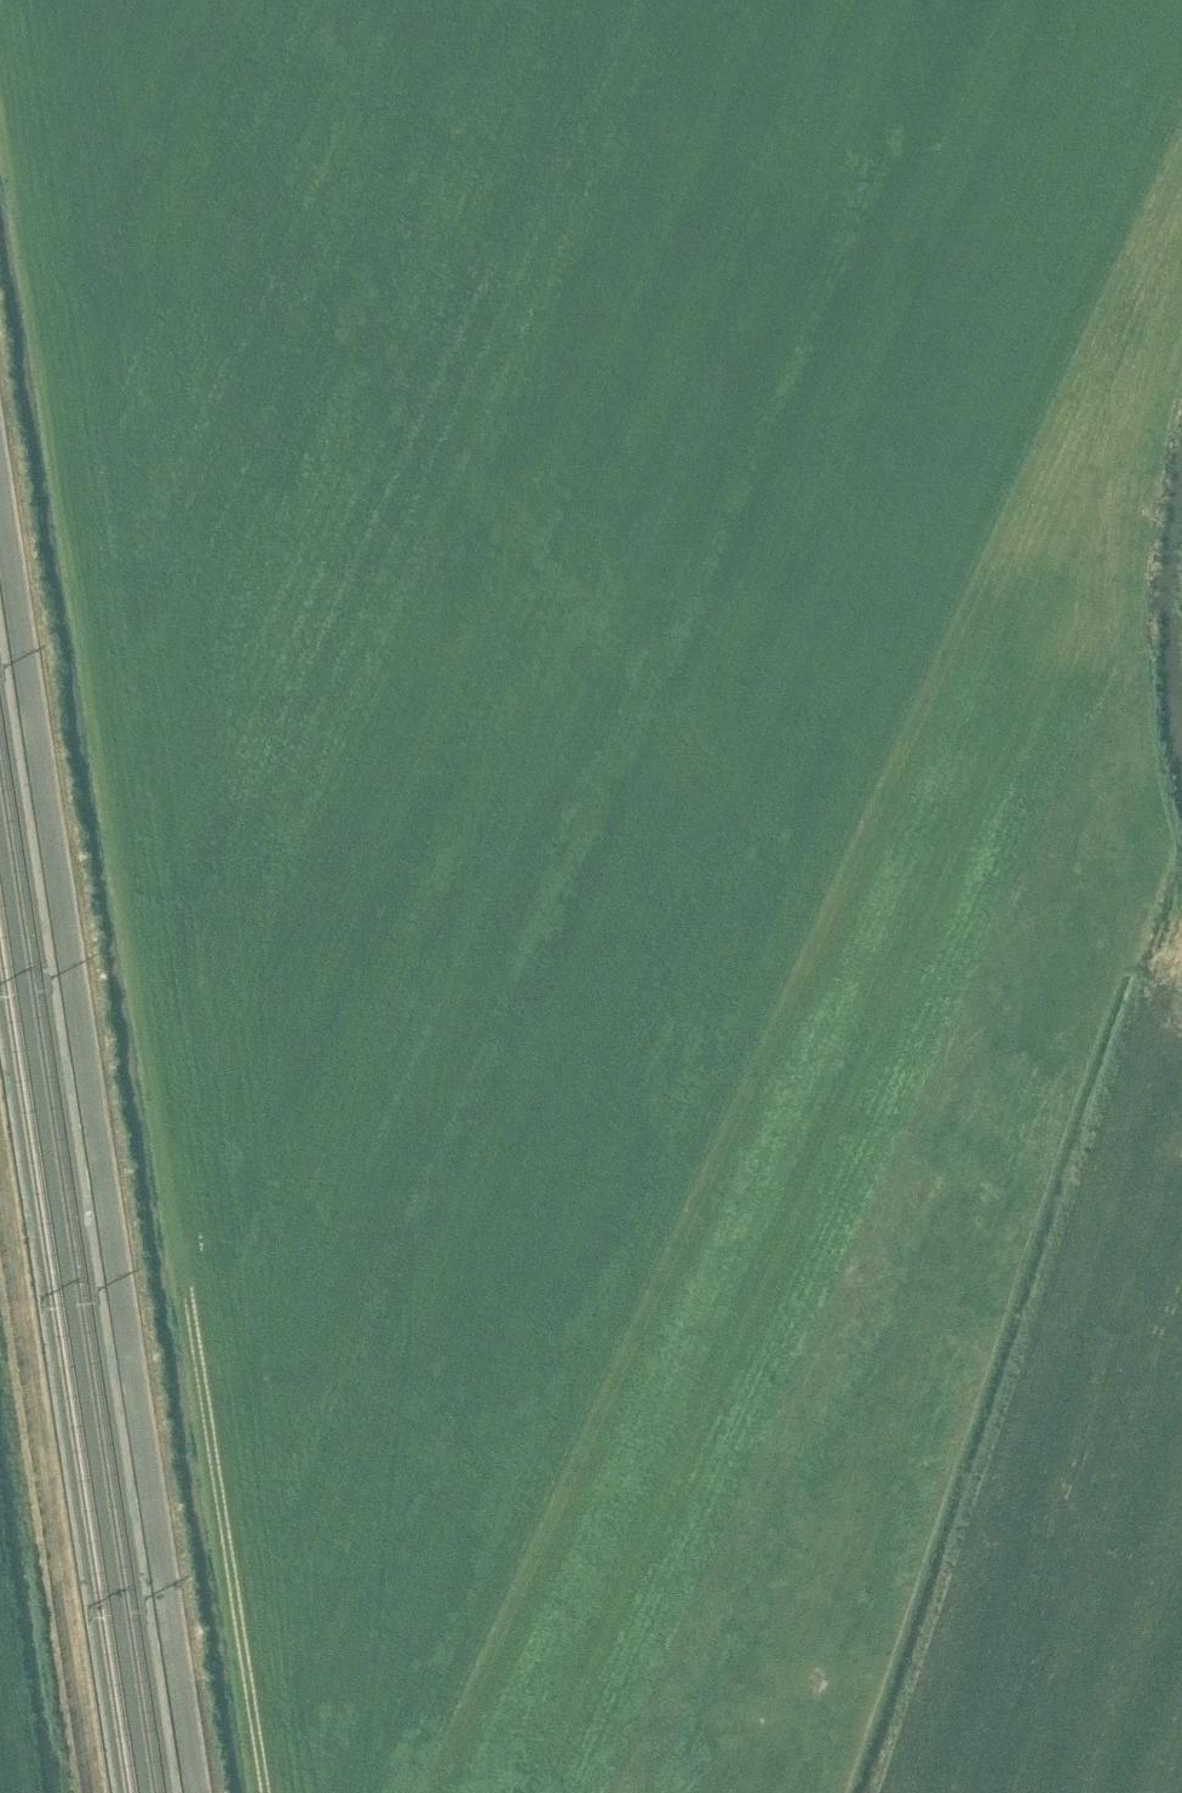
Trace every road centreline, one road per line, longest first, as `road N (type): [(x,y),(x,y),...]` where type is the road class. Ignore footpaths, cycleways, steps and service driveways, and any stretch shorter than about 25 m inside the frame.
road 1 (track): [(94,1792),(0,1179)]
road 2 (track): [(187,1287),(264,1792)]

